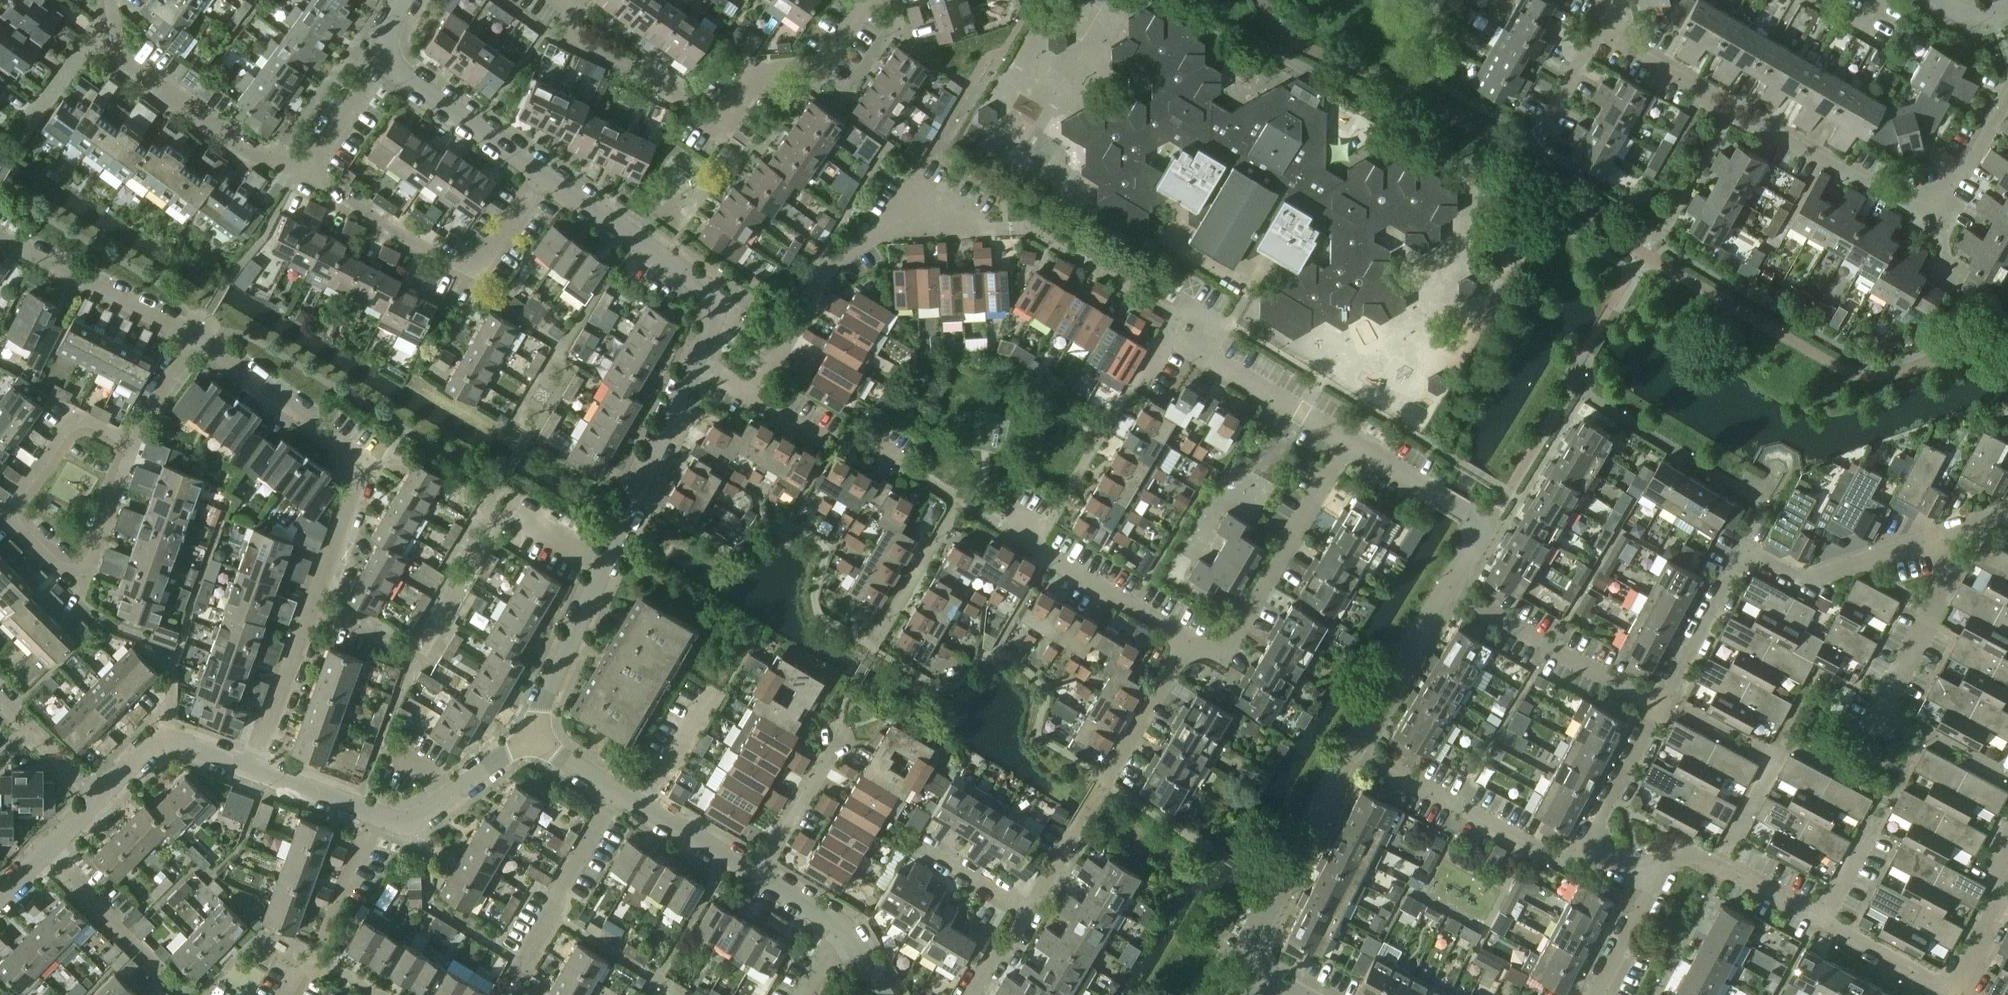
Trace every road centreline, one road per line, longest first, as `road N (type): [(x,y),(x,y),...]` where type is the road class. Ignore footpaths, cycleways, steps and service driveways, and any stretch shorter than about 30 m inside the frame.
road 1 (residential): [(557,0),(569,8),(574,38),(679,94),(717,128),(758,69),(818,68),(864,0)]
road 2 (residential): [(968,994),(1030,911),(1188,638)]
road 3 (residential): [(699,359),(530,730)]
road 4 (residential): [(754,395),(830,264),(878,231),(909,192),(990,230),(1026,228)]
road 5 (residential): [(1930,195),(1899,201),(1601,29)]
road 6 (residential): [(313,599),(371,464),(196,331)]
road 7 (residential): [(1664,698),(1743,554),(1807,578),(1932,538)]
road 8 (residential): [(540,175),(470,276),(306,168)]
road 9 (residential): [(135,442),(82,416),(69,419),(12,499),(11,517),(67,571),(89,567)]
road 10 (residential): [(1351,445),(1229,656),(1188,638)]
road 11 (residential): [(540,175),(714,293),(716,316),(699,359)]
road 12 (residential): [(1584,849),(1575,864),(1352,747)]
road 13 (residential): [(1248,975),(1276,894),(1352,747)]
road 14 (residential): [(1664,698),(1775,757),(1717,863)]
road 15 (residential): [(1659,708),(1450,588)]
road 16 (residential): [(306,168),(243,152),(115,53),(114,42)]
road 17 (residential): [(251,762),(398,816),(427,808),(455,787)]
road 18 (residential): [(1188,638),(999,524)]
road 19 (residential): [(196,331),(0,240)]
road 20 (residential): [(1169,332),(1351,445)]
road 21 (residential): [(1874,731),(1948,575),(1932,538)]
road 22 (residential): [(194,994),(43,848)]
road 23 (residential): [(517,971),(619,791)]
road 24 (residential): [(384,50),(396,72),(540,175)]
road 25 (residential): [(1352,747),(1450,588)]
road 26 (residential): [(99,790),(145,741),(169,735),(251,762)]
road 27 (residential): [(914,473),(754,395)]
road 28 (residential): [(251,762),(313,599)]
road 29 (residential): [(752,874),(836,734)]
road 30 (residential): [(1584,849),(1659,708)]
road 31 (residential): [(619,791),(752,874)]
road 32 (residential): [(1961,994),(1822,922)]
road 33 (residential): [(1521,157),(1601,29)]
road 34 (residential): [(1961,994),(2007,853)]
road 35 (residential): [(306,168),(384,50)]
road 36 (residential): [(1822,922),(1884,802)]
road 37 (residential): [(2007,90),(1950,188),(1930,195)]
road 38 (residential): [(89,567),(135,442)]
road 39 (residential): [(1450,588),(1488,523),(1438,496)]
road 40 (residential): [(135,442),(196,331)]
road 41 (residential): [(114,42),(79,50),(30,121)]
road 42 (residential): [(1593,994),(1653,889)]
road 43 (residential): [(1717,863),(1822,922)]

